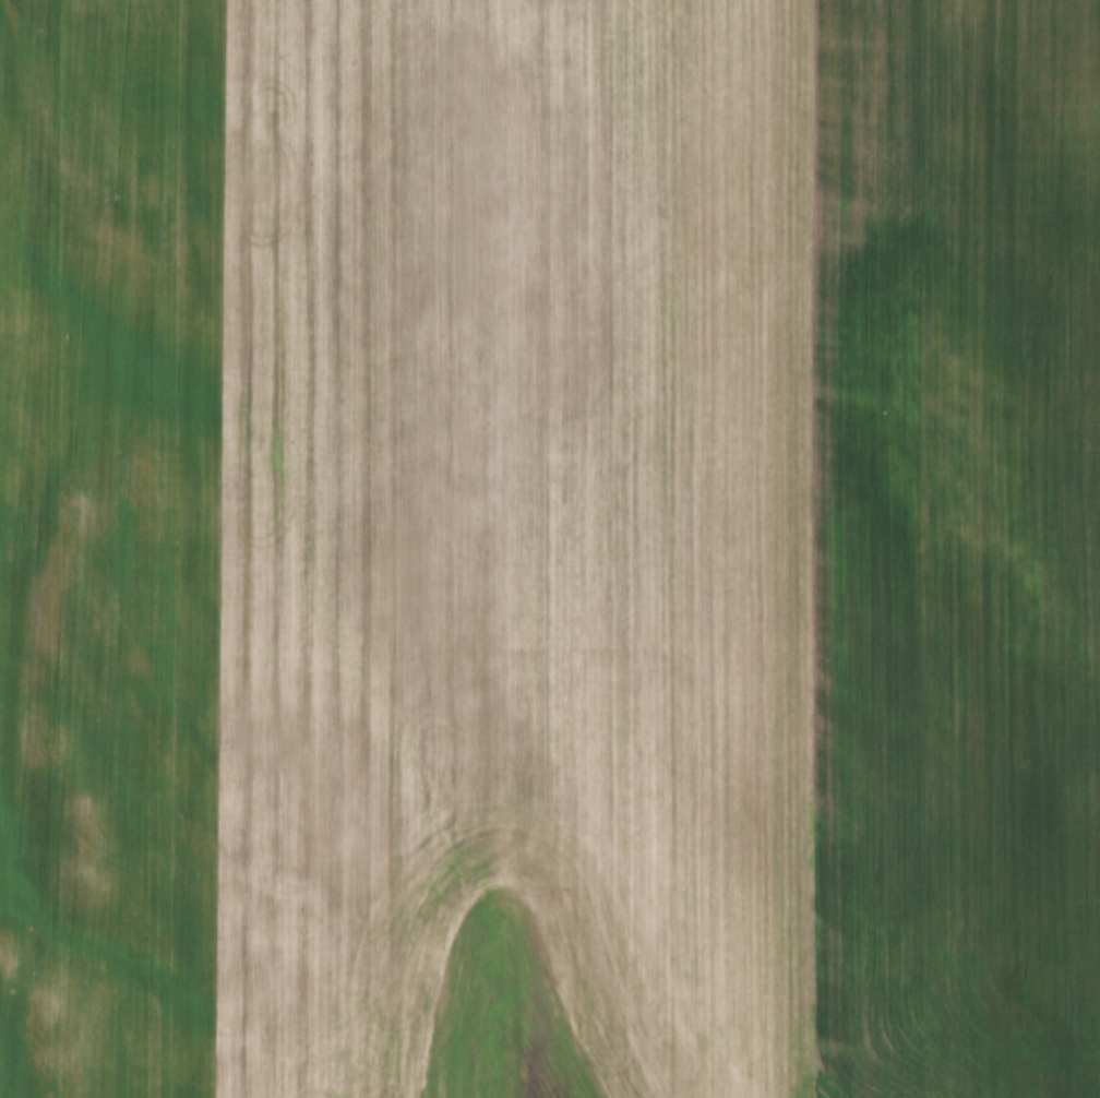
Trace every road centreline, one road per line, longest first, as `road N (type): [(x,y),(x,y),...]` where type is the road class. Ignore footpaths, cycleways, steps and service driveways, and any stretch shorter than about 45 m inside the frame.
road 1 (track): [(835,1097),(834,0)]

